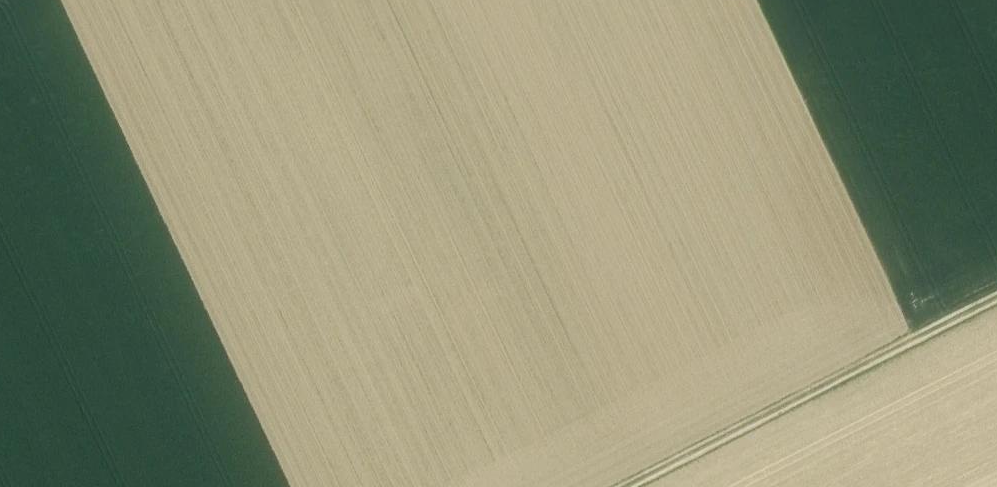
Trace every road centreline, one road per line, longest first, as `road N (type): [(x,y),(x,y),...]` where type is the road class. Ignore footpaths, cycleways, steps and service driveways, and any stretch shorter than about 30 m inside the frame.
road 1 (track): [(629,486),(996,300)]

